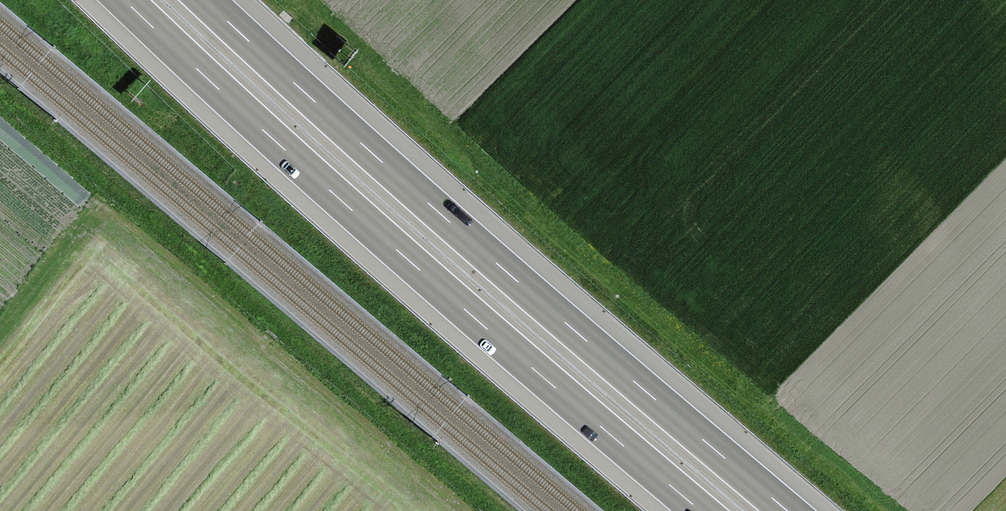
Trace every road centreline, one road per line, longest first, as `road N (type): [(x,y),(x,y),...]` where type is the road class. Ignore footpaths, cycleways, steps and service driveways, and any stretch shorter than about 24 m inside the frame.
road 1 (motorway): [(790,510),(434,209),(209,0)]
road 2 (motorway): [(124,0),(700,510)]

